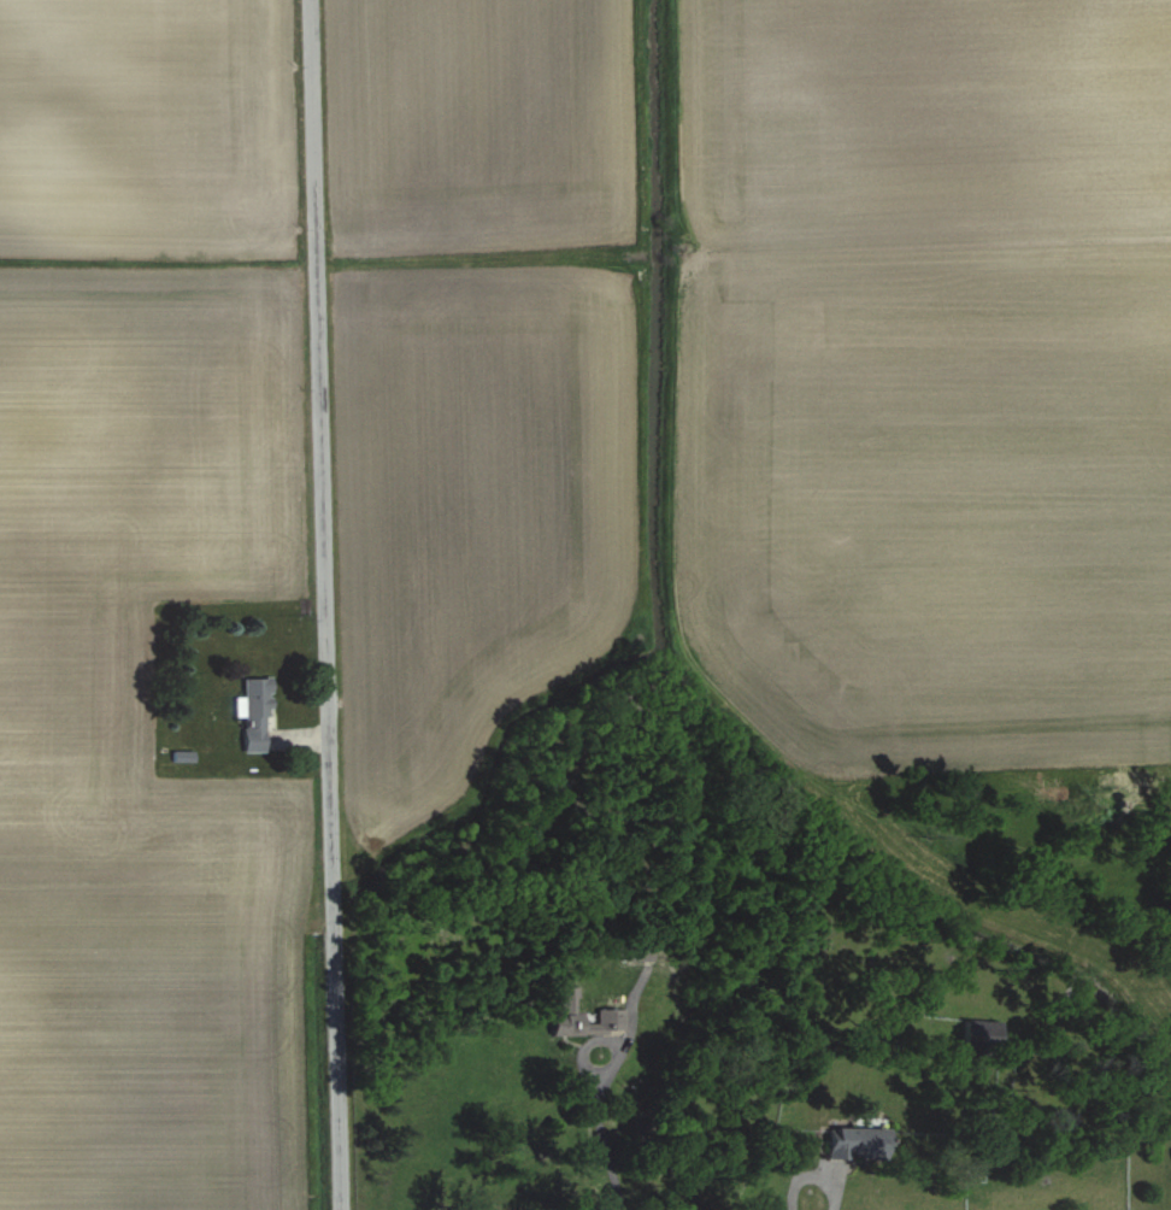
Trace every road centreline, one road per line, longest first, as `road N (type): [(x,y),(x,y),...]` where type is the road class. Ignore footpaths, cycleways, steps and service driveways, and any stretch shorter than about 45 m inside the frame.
road 1 (residential): [(342,1209),(310,0)]

